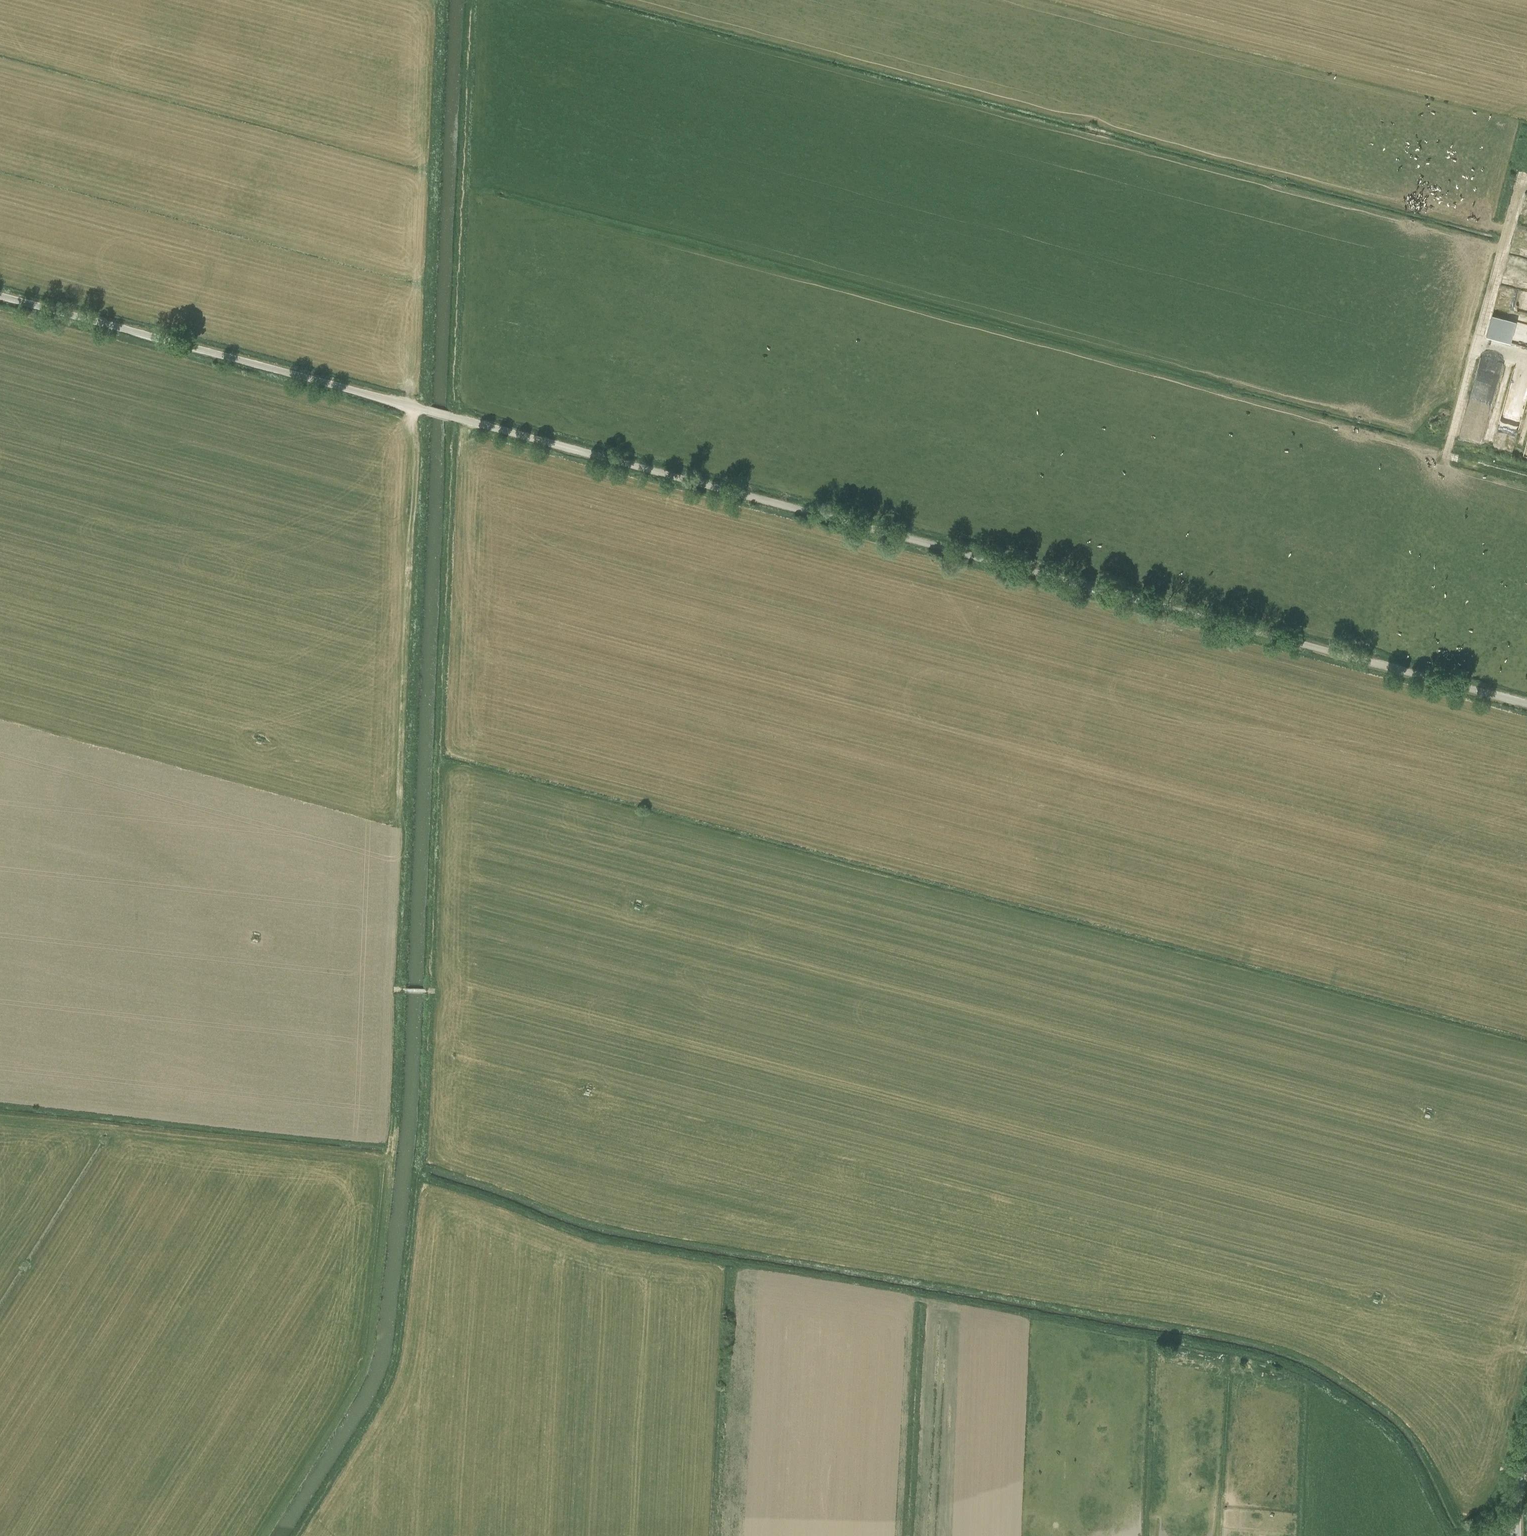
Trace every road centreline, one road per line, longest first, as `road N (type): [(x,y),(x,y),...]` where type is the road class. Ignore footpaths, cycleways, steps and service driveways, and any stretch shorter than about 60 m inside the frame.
road 1 (unclassified): [(1526,702),(0,295)]

